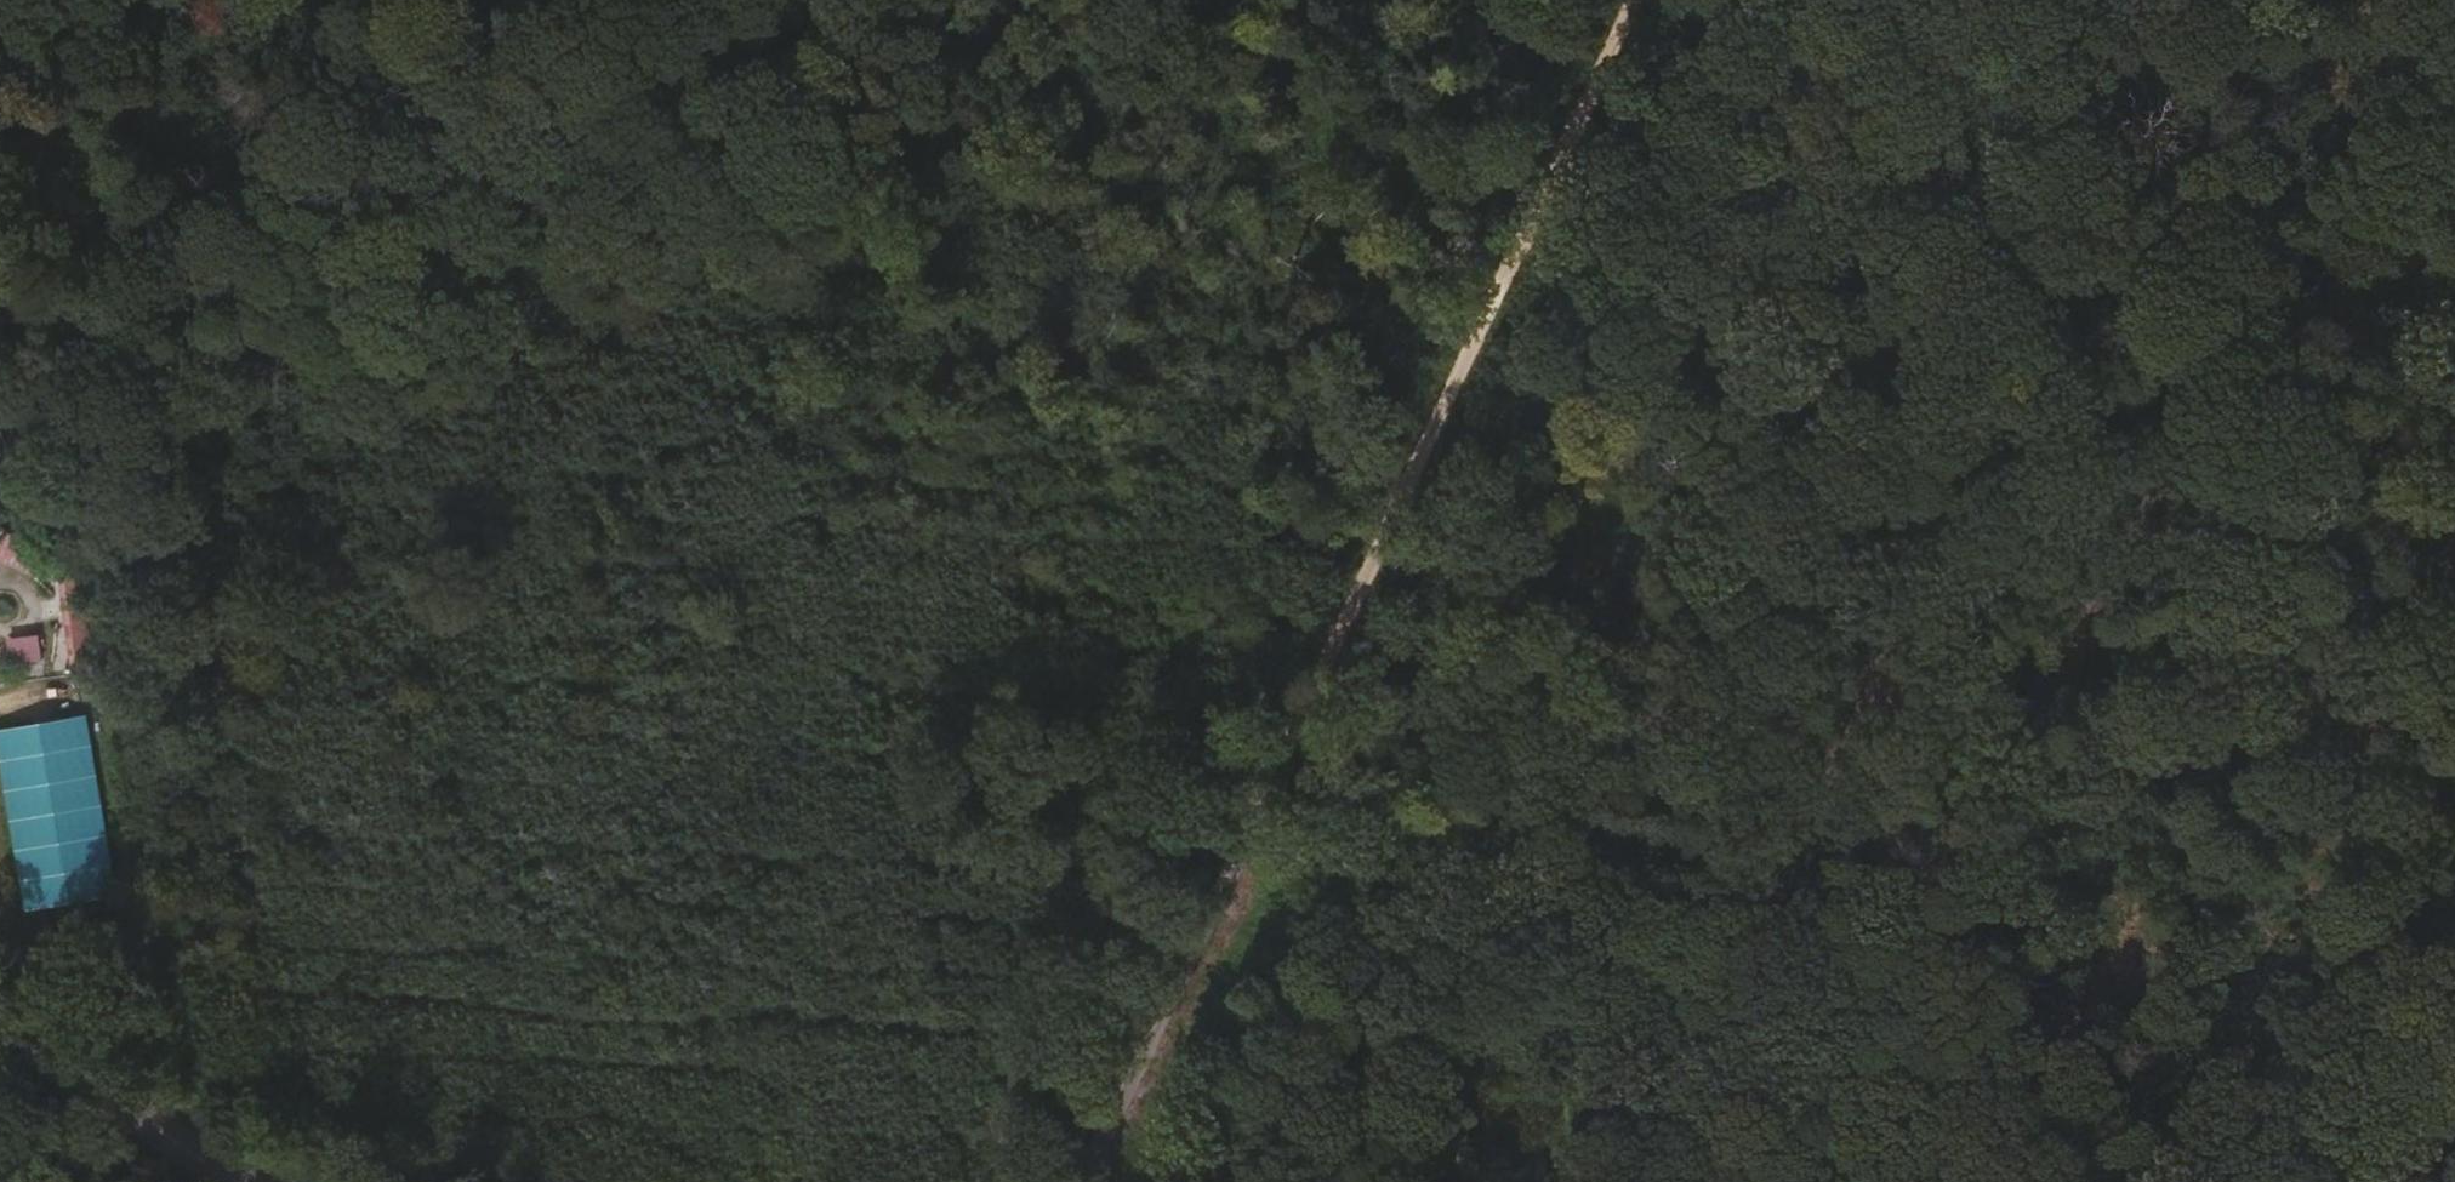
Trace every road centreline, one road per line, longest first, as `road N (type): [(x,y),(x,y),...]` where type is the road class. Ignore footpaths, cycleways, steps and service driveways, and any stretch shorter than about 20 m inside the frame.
road 1 (track): [(1640,0),(1108,1181)]
road 2 (tertiary): [(0,1029),(235,1181)]
road 3 (track): [(2454,74),(2342,0)]

